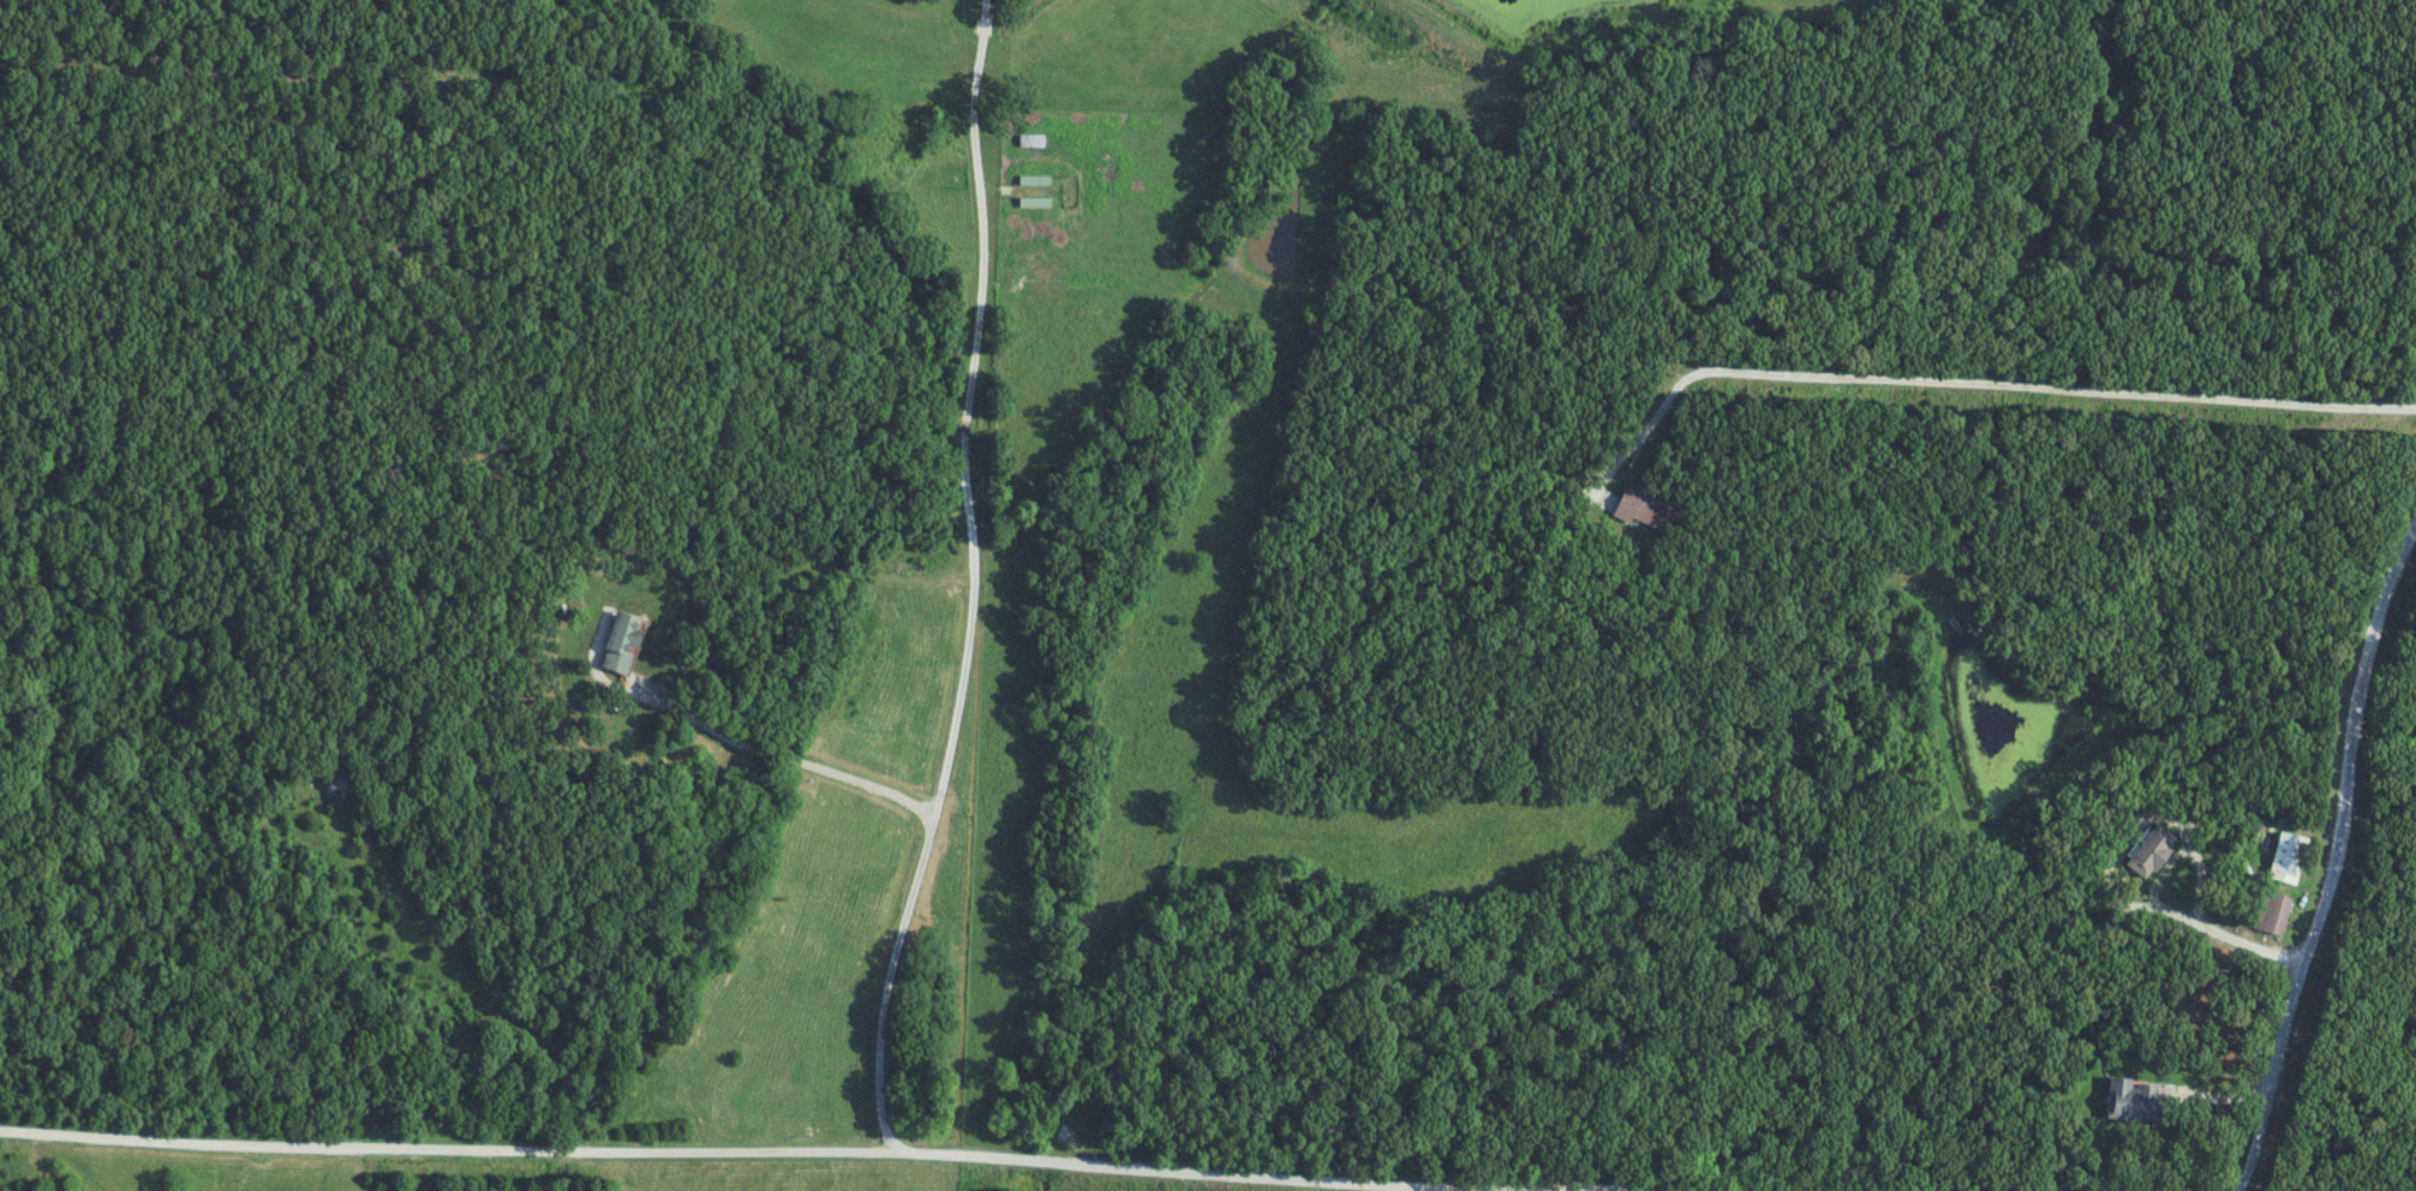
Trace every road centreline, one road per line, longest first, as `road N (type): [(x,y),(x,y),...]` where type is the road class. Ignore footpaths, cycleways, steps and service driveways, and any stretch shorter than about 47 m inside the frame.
road 1 (residential): [(1350,1190),(1242,1172),(1036,1157),(250,1148),(0,1132)]
road 2 (residential): [(891,1151),(881,1106),(884,999),(947,762),(971,624),(964,462),(982,287),(973,98),(981,48)]
road 3 (residential): [(2415,525),(2361,682),(2333,875),(2230,1190)]
road 4 (residential): [(1756,1190),(1495,1190)]

